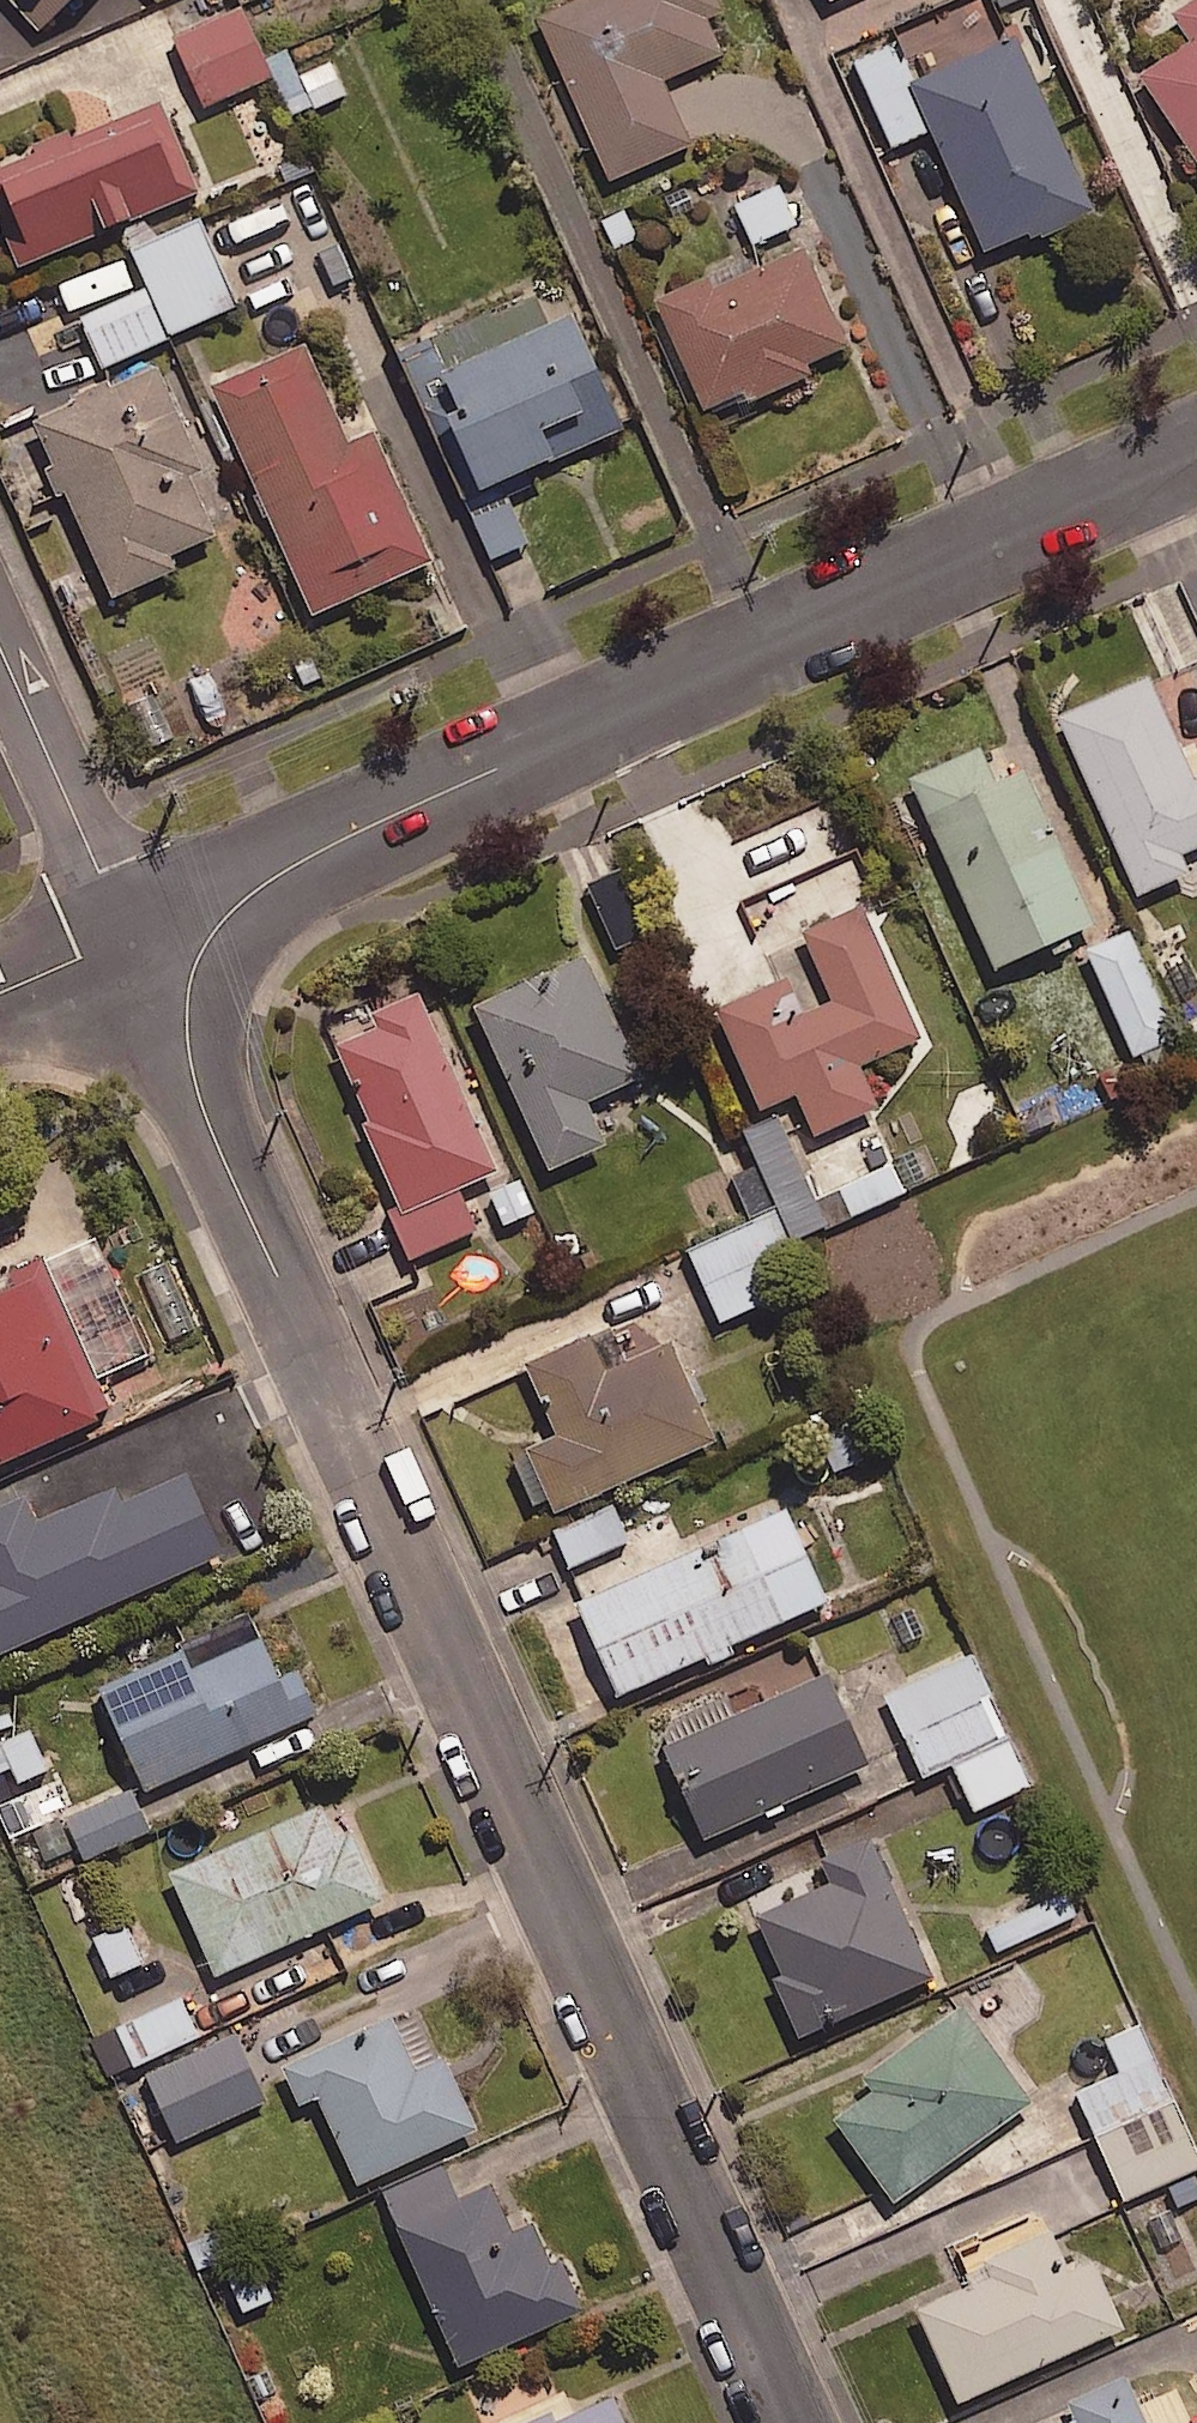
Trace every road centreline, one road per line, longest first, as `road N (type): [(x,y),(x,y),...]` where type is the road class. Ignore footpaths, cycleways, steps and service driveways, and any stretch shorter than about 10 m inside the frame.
road 1 (residential): [(794,2422),(210,1133),(190,1069),(194,962)]
road 2 (residential): [(194,962),(225,917),(273,876),(351,836),(1196,455)]
road 3 (residential): [(0,648),(99,872),(194,962)]
road 4 (residential): [(0,994),(78,959),(194,962)]

